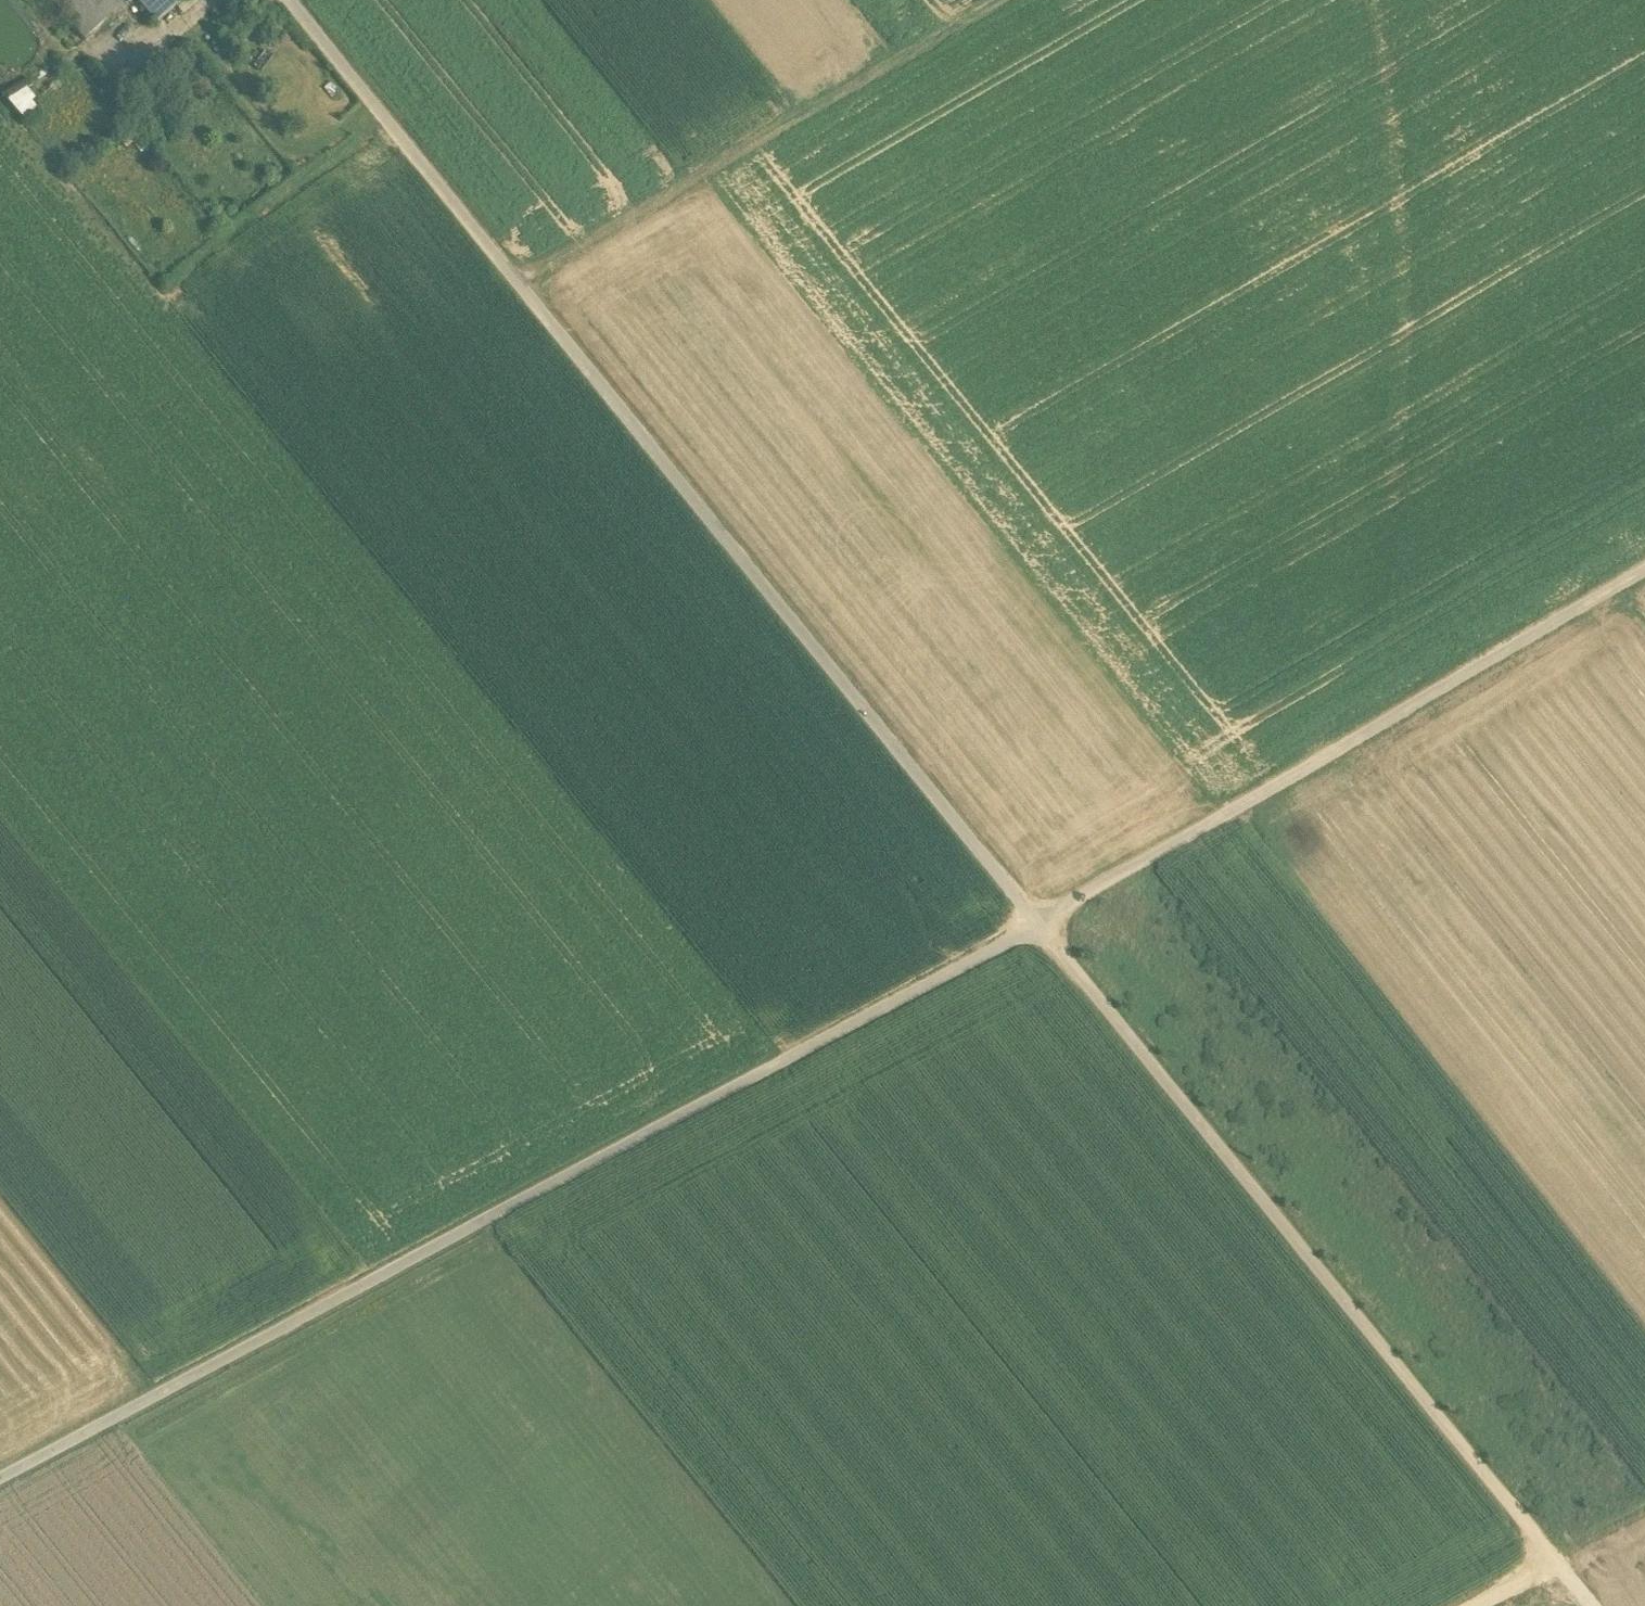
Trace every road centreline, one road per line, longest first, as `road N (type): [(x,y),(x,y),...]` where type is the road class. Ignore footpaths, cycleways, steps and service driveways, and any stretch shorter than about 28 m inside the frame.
road 1 (track): [(1044,919),(0,1478)]
road 2 (track): [(1594,1605),(1044,919)]
road 3 (track): [(1044,919),(529,290)]
road 4 (track): [(1044,919),(1166,866),(1644,588)]
road 5 (track): [(0,611),(529,290)]
road 6 (track): [(1035,0),(529,290)]
road 7 (track): [(529,290),(292,0)]

